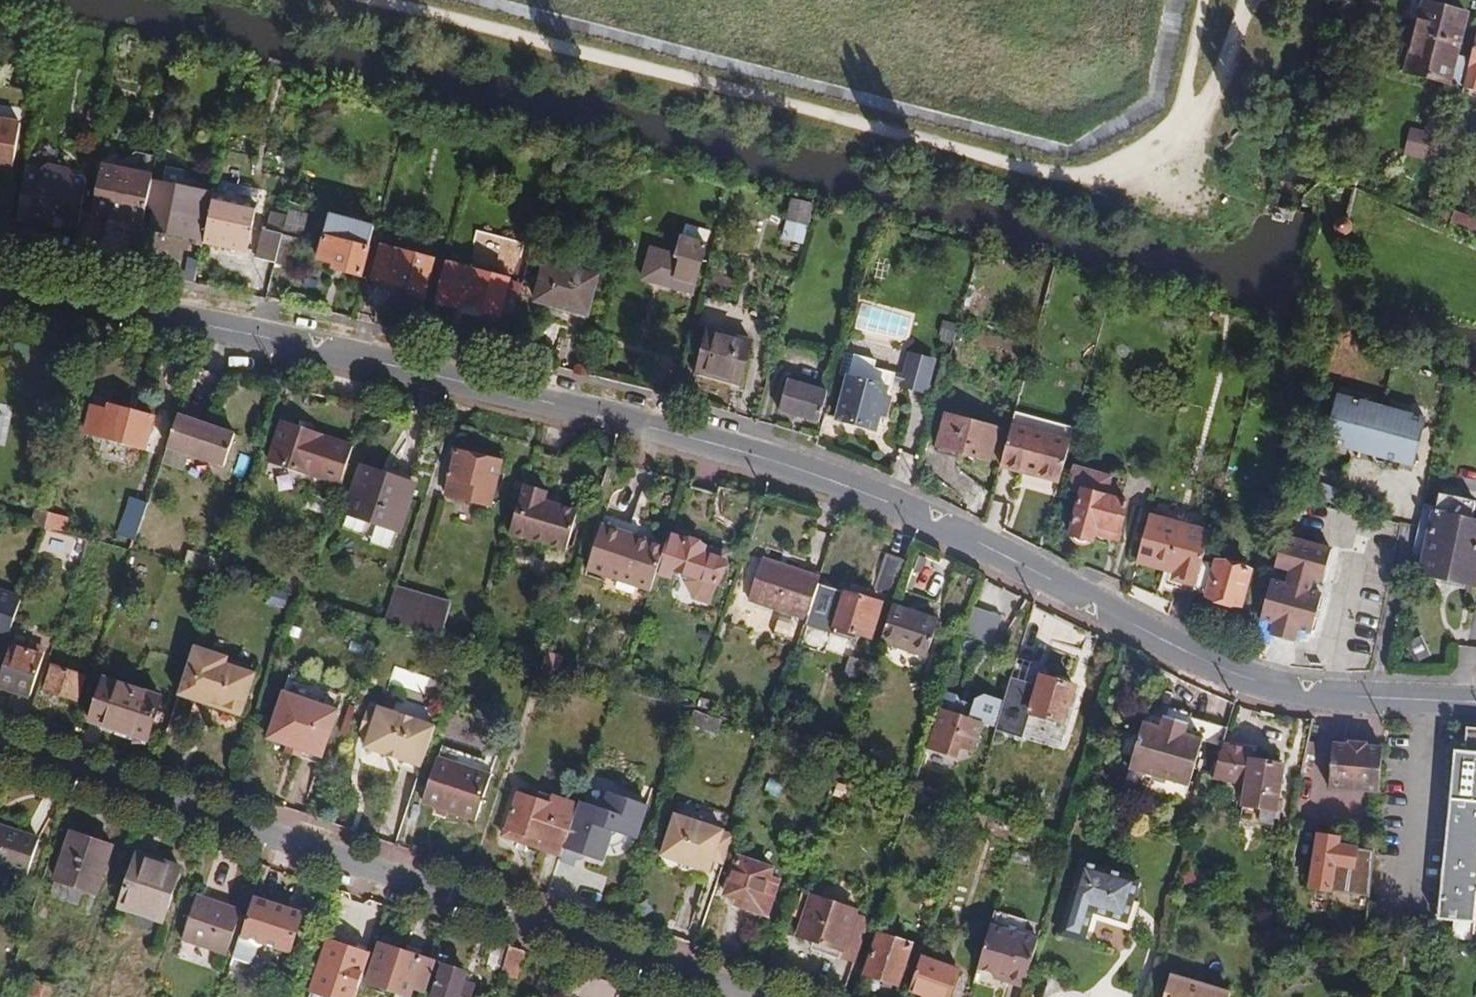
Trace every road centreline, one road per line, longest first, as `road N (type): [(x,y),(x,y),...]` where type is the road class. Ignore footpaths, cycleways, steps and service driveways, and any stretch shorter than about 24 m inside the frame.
road 1 (secondary): [(0,289),(377,363),(717,447),(916,518),(1161,643),(1281,692),(1475,703)]
road 2 (track): [(371,0),(1038,173),(1101,170),(1153,148),(1172,130)]
road 3 (residential): [(753,996),(0,747)]
road 4 (track): [(1245,0),(1208,103),(1172,130)]
road 5 (track): [(1172,130),(1203,0)]

